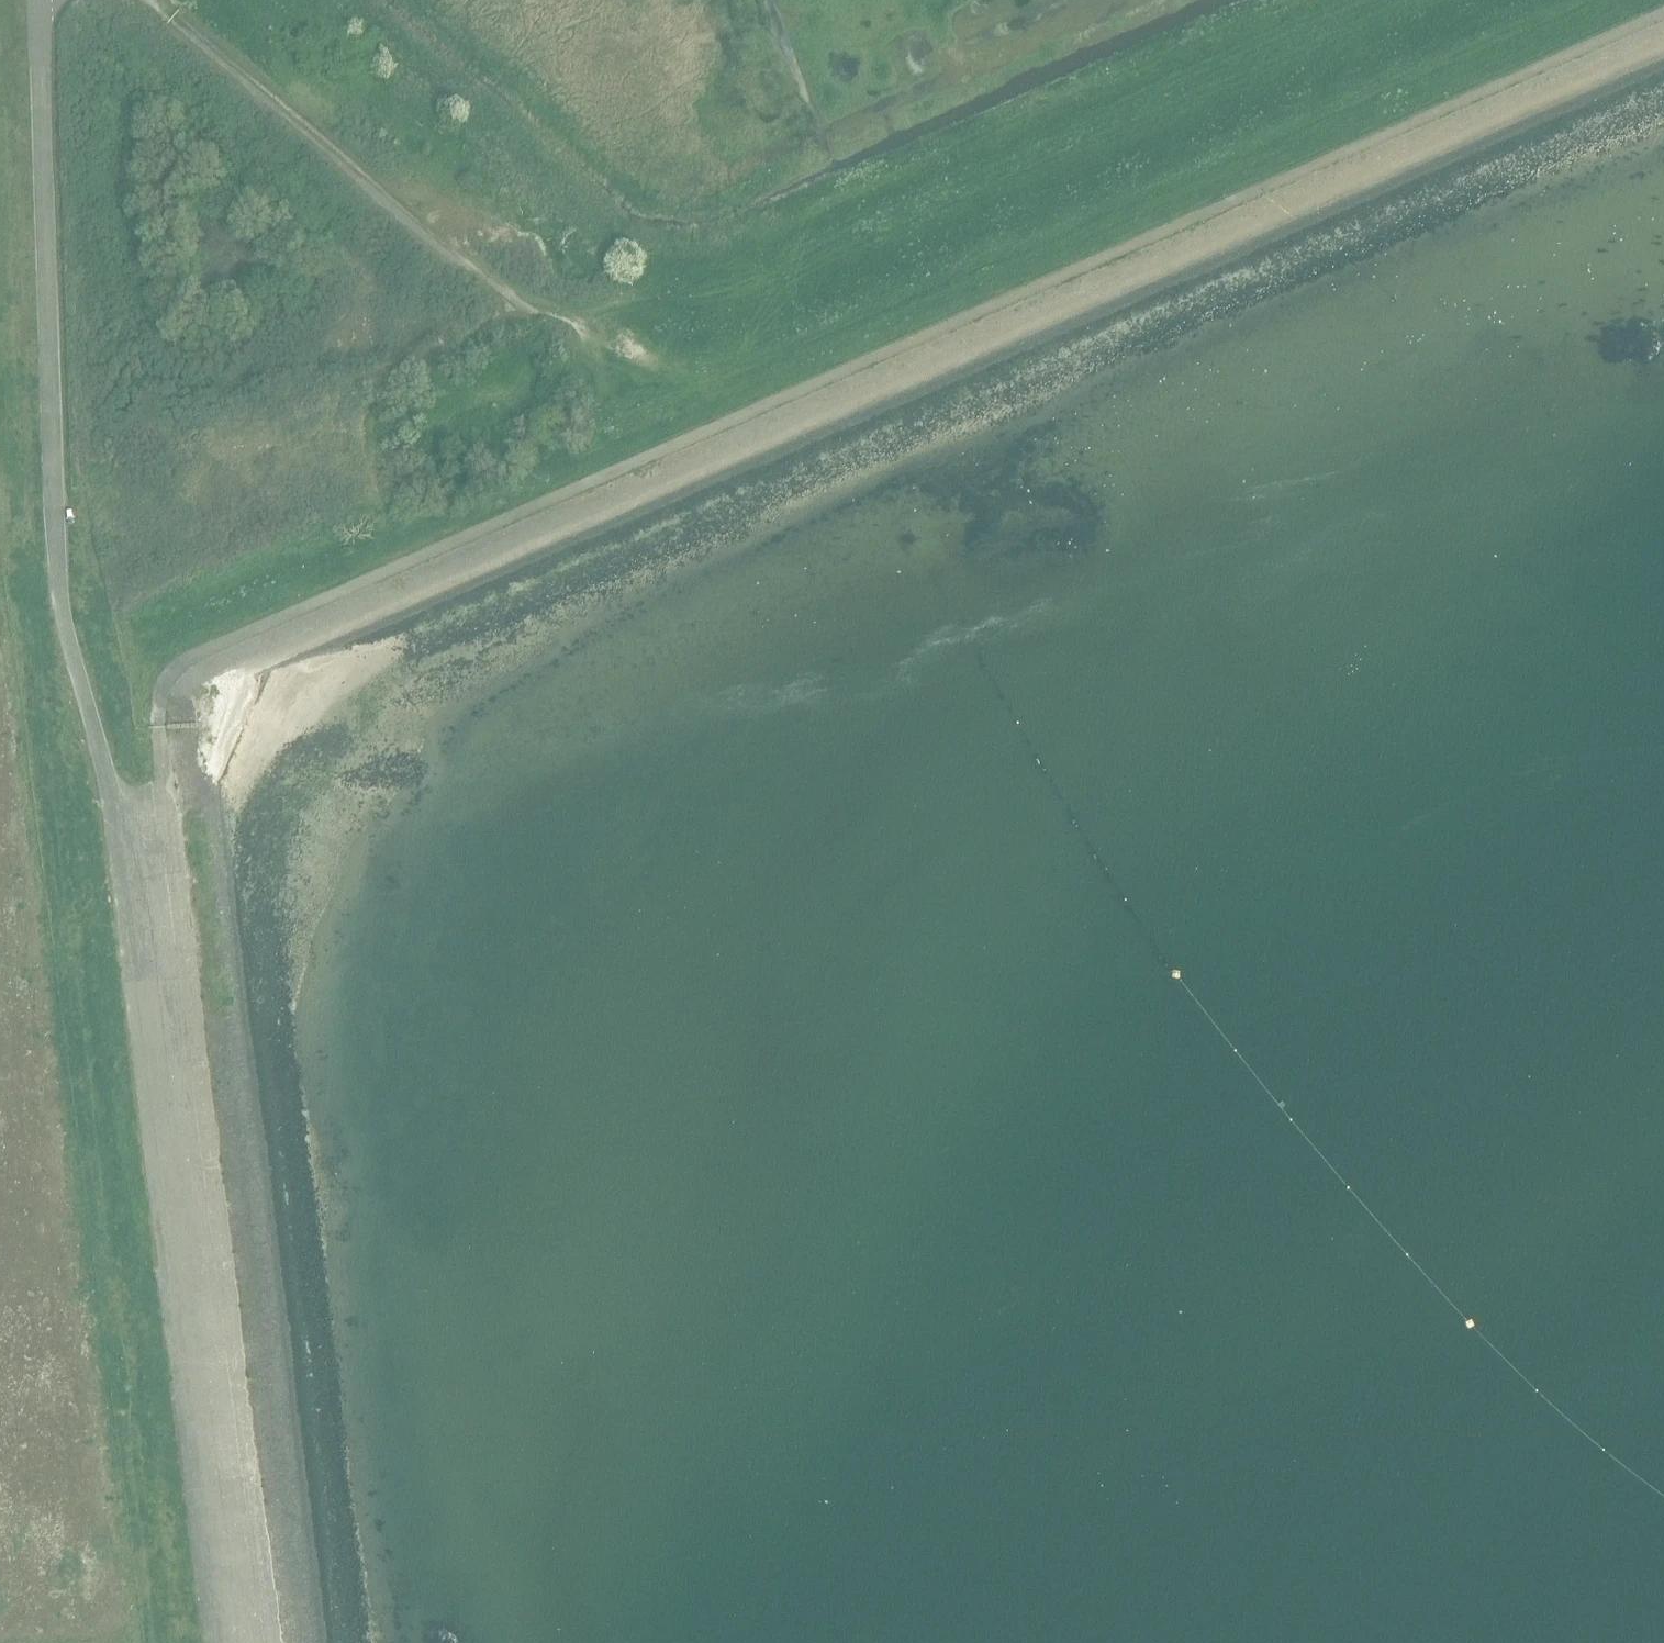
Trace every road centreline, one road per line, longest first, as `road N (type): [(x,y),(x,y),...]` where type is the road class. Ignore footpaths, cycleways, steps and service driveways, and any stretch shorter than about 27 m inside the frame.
road 1 (unclassified): [(125,805),(230,1642)]
road 2 (unclassified): [(125,805),(49,558),(35,0)]
road 3 (unclassified): [(376,377),(479,328),(491,313),(490,297),(141,0)]

